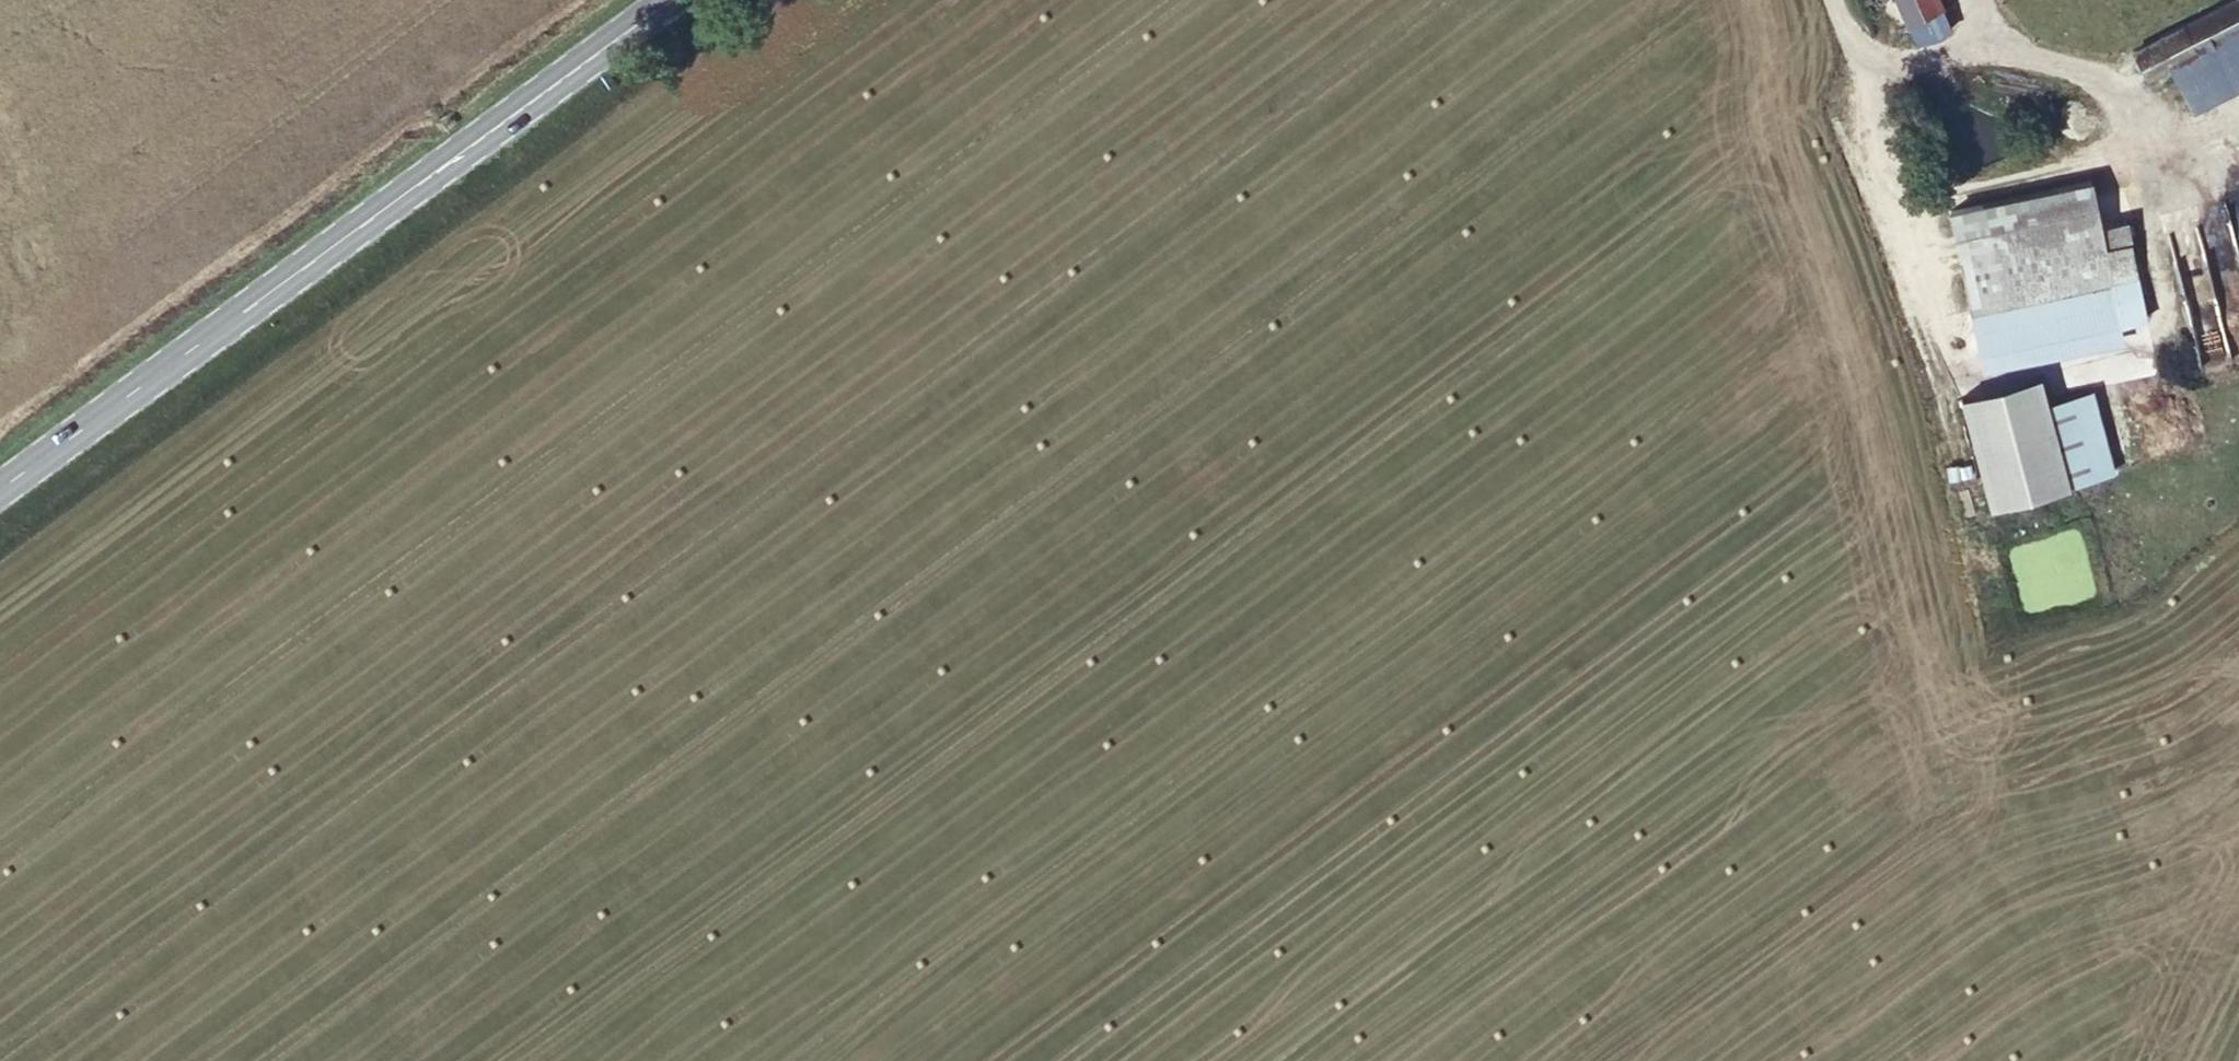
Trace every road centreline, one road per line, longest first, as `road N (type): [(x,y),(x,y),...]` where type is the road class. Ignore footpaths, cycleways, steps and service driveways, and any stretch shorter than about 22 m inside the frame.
road 1 (secondary): [(663,0),(0,490)]

